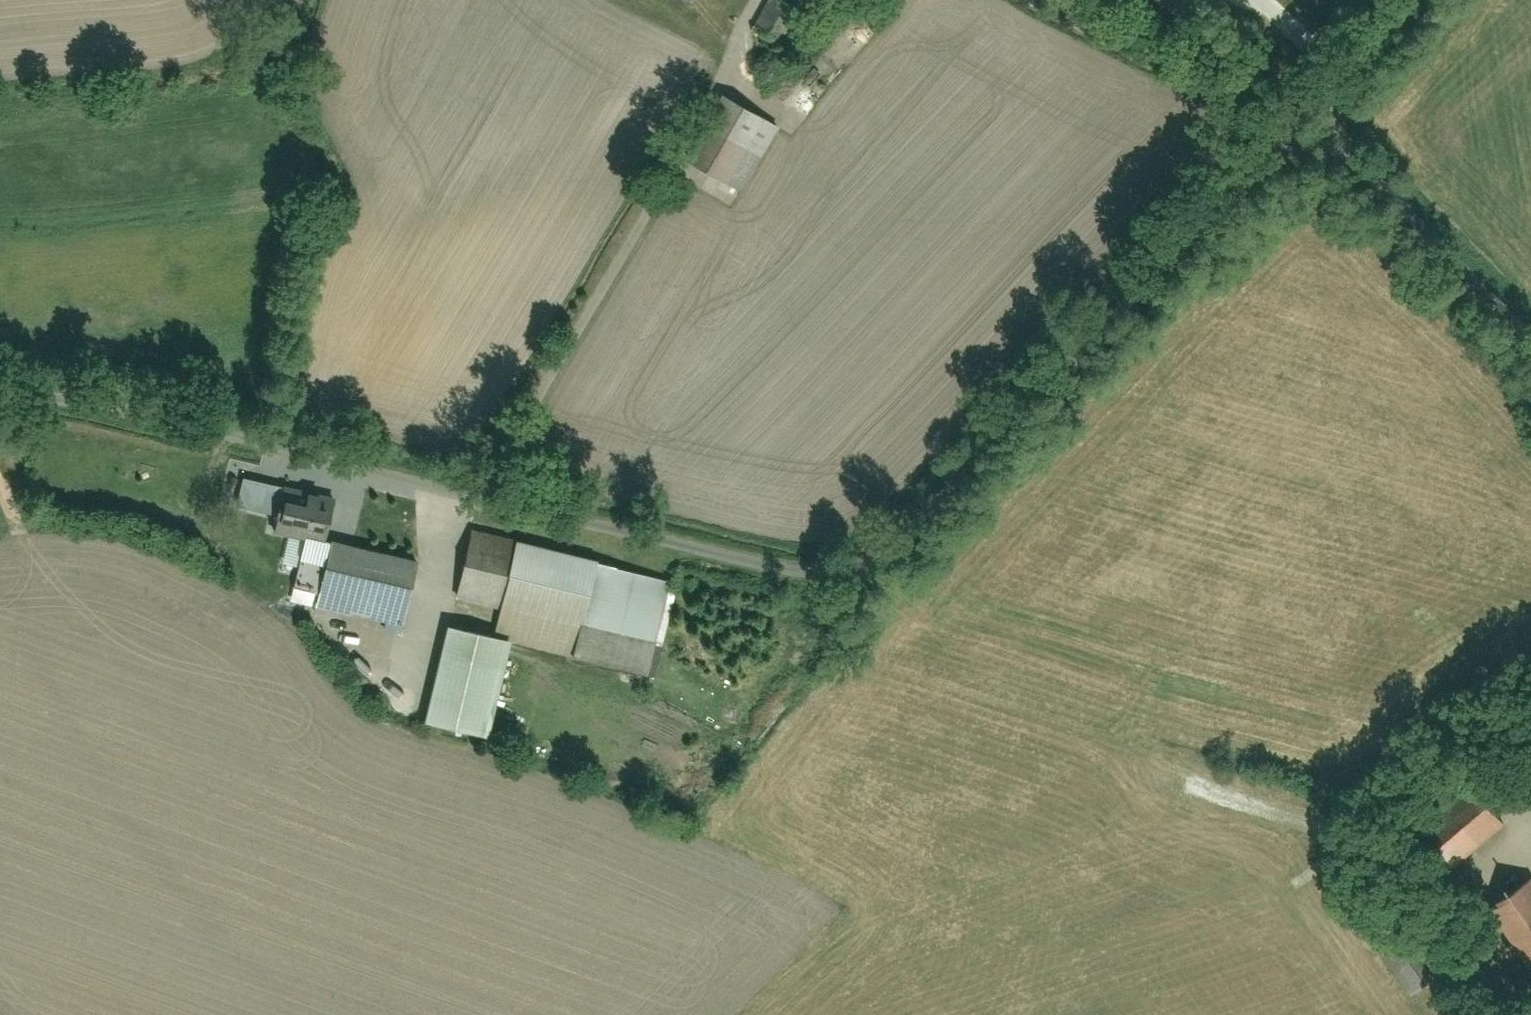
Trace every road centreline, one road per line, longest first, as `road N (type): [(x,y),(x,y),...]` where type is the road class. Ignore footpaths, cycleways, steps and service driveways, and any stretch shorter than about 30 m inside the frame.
road 1 (residential): [(1316,133),(911,547),(850,578),(675,553),(71,404),(0,416)]
road 2 (residential): [(1530,351),(1316,133)]
road 3 (residential): [(1316,133),(1424,0)]

